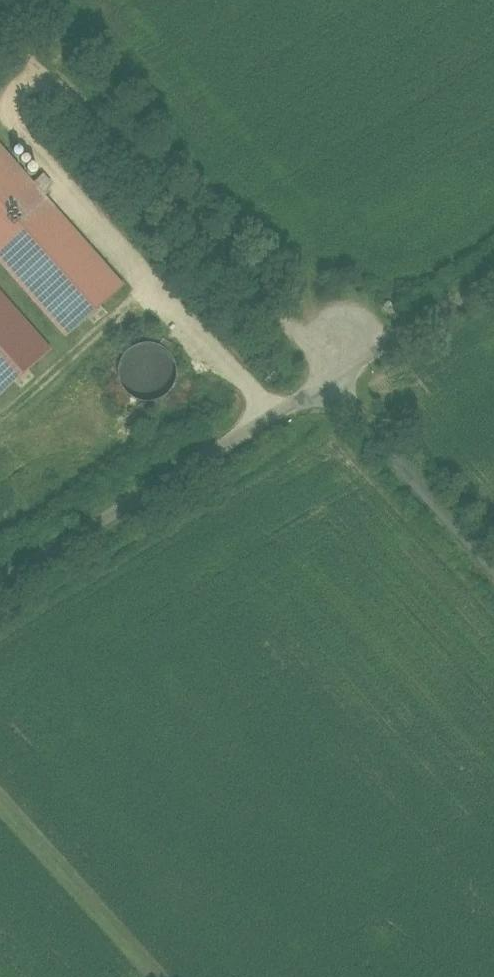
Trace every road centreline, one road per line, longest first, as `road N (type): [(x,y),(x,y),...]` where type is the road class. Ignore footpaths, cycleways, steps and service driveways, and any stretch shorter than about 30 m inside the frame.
road 1 (track): [(0,25),(325,386)]
road 2 (unclassified): [(0,585),(325,386)]
road 3 (unclassified): [(325,386),(493,574)]
road 4 (unclassified): [(325,386),(493,280)]

